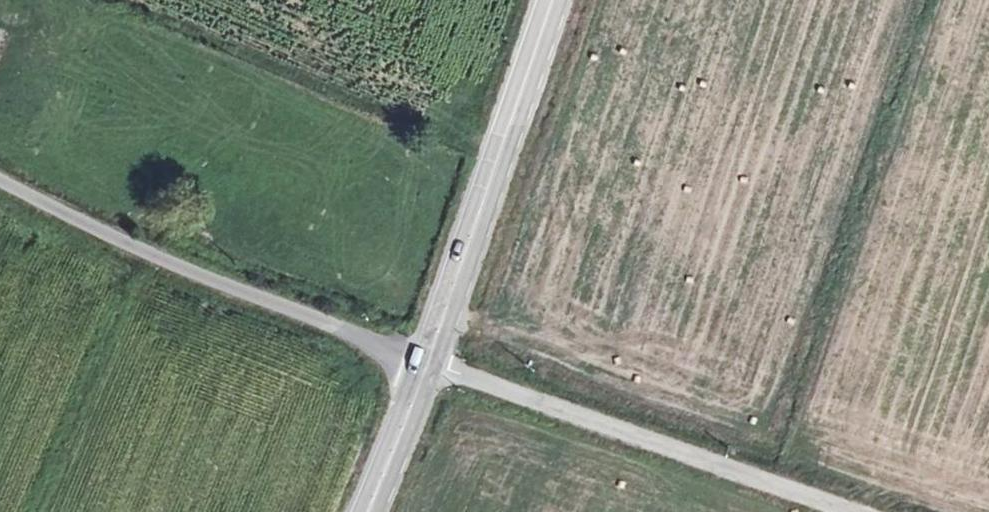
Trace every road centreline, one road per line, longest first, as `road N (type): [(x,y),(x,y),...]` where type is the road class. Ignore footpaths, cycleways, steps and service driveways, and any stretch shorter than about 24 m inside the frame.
road 1 (unclassified): [(0,181),(423,366)]
road 2 (unclassified): [(852,511),(423,366)]
road 3 (tertiary): [(423,366),(558,0)]
road 4 (tertiary): [(364,511),(423,366)]

